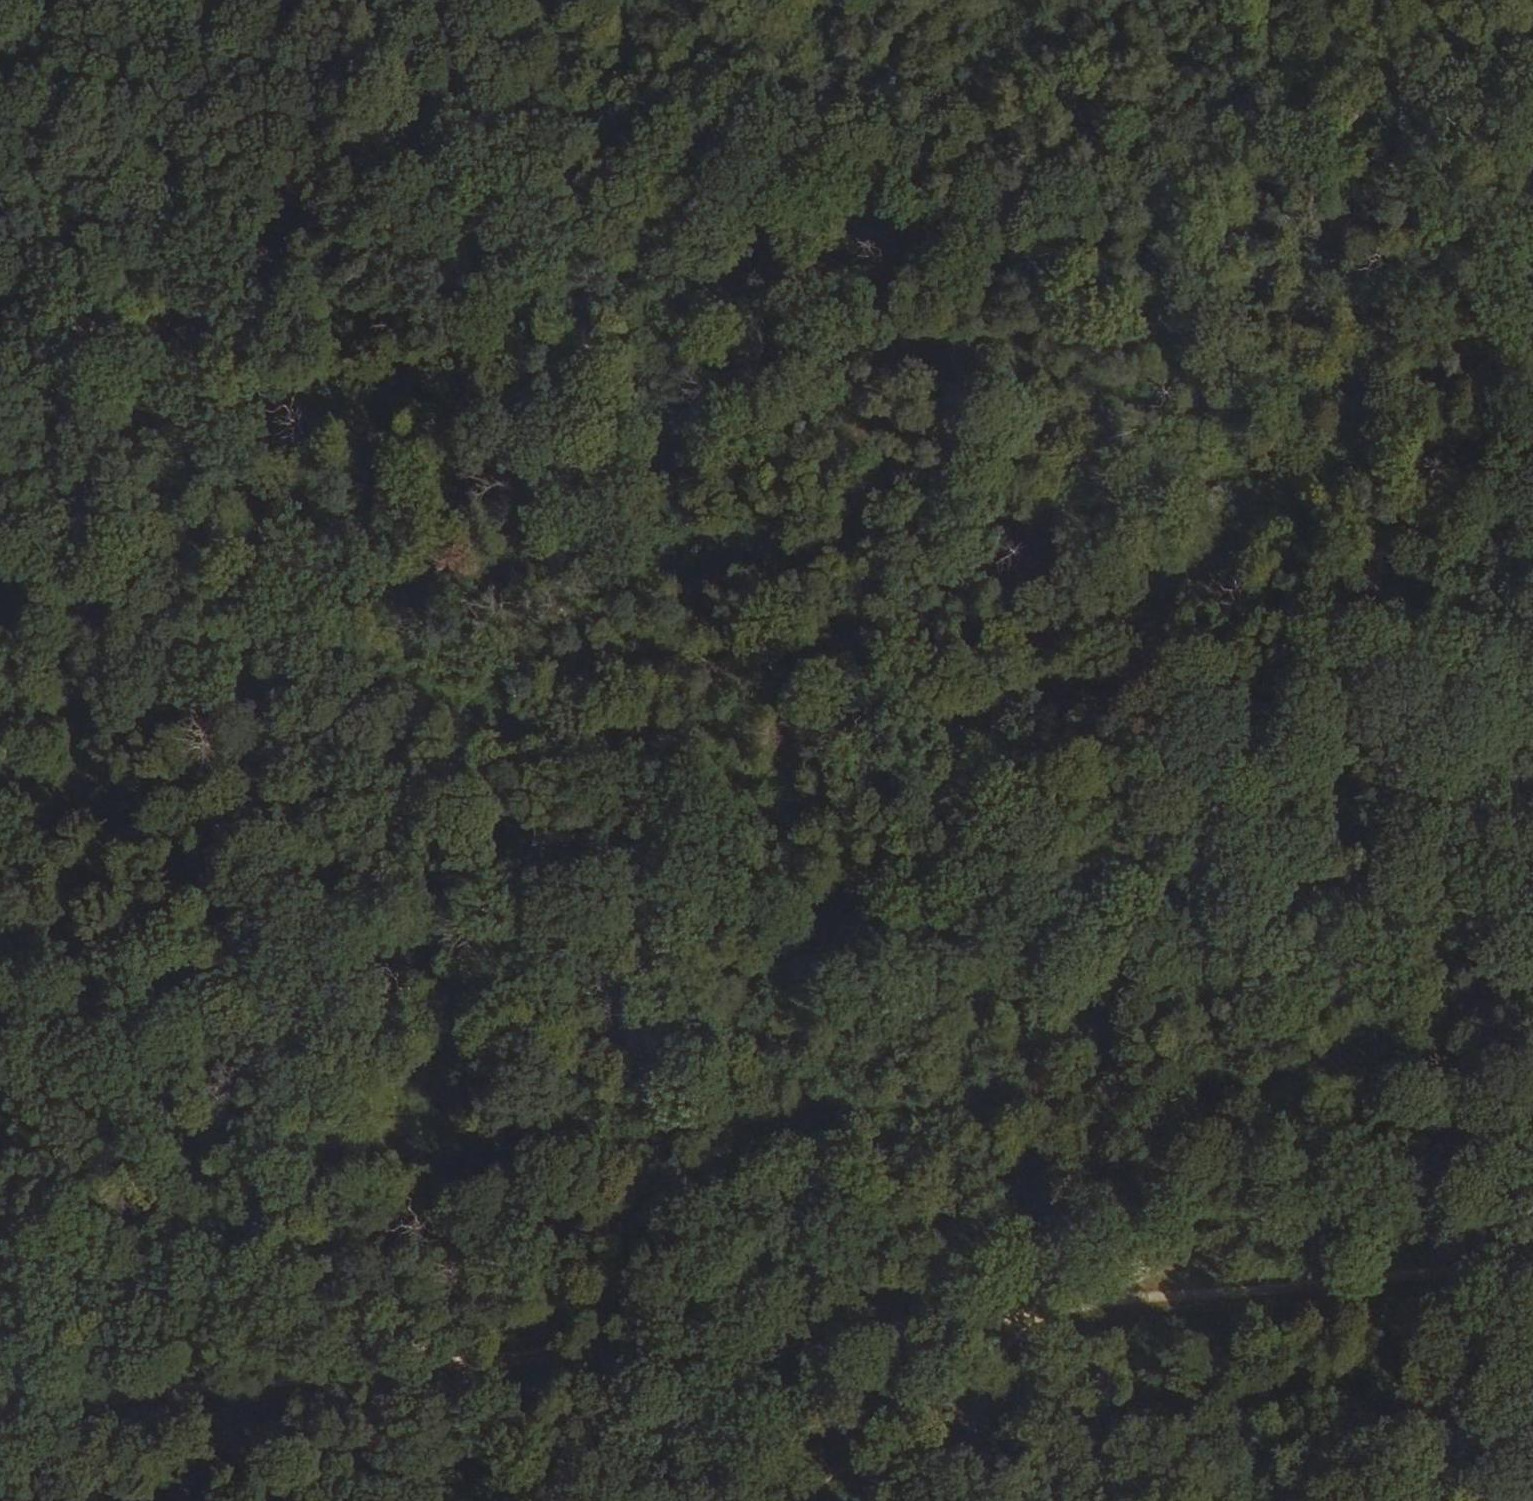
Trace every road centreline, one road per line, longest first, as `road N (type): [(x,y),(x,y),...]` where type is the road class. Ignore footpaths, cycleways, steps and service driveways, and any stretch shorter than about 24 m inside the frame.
road 1 (track): [(1532,1284),(15,1399)]

